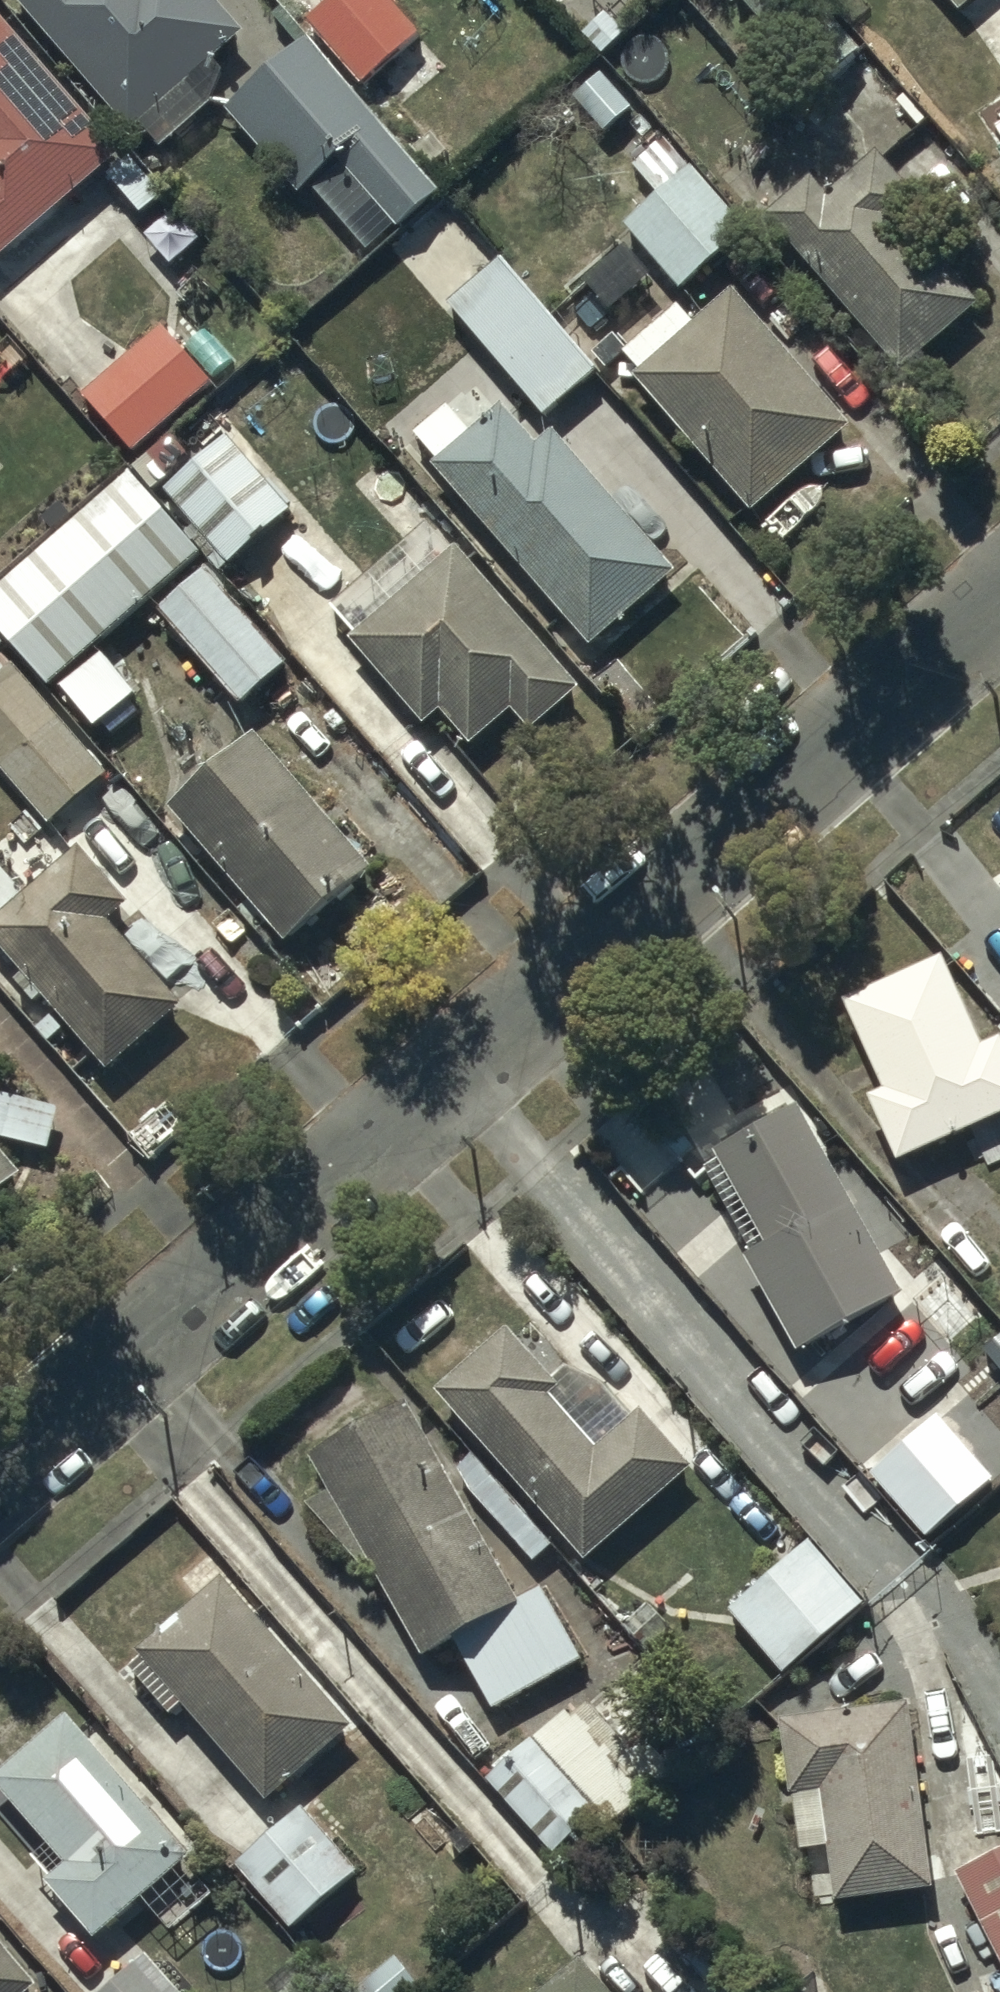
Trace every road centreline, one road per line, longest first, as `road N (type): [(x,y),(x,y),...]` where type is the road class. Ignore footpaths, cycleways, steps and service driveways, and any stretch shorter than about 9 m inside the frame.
road 1 (residential): [(999,605),(0,1474)]

